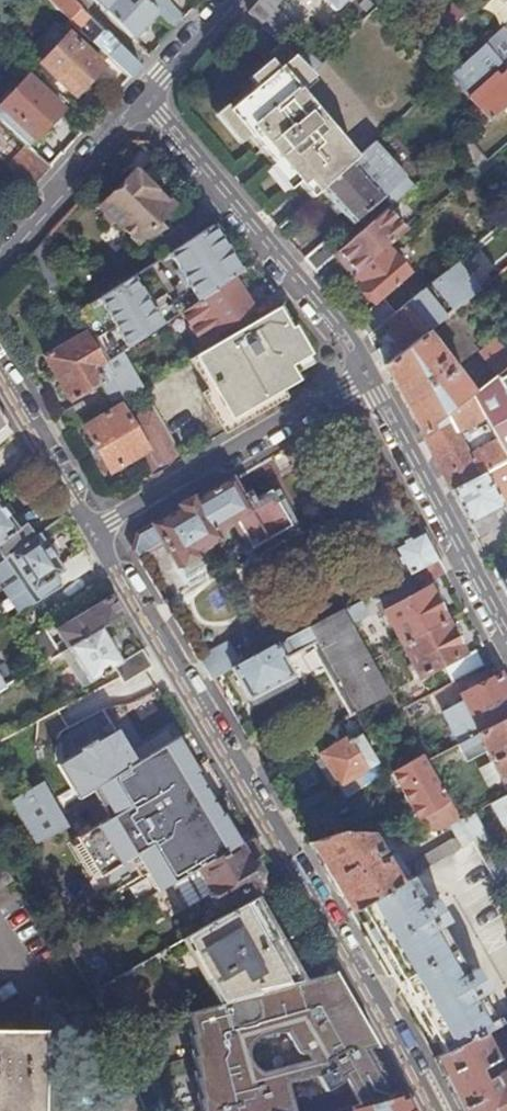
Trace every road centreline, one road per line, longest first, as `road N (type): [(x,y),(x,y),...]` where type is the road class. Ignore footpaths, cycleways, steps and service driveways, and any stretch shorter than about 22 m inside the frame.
road 1 (residential): [(429,1110),(92,529)]
road 2 (residential): [(134,103),(356,377)]
road 3 (residential): [(356,377),(506,657)]
road 4 (residential): [(92,529),(356,377)]
road 5 (unclassified): [(0,253),(134,103)]
road 6 (residential): [(92,529),(0,384)]
road 7 (unclassified): [(134,103),(228,0)]

